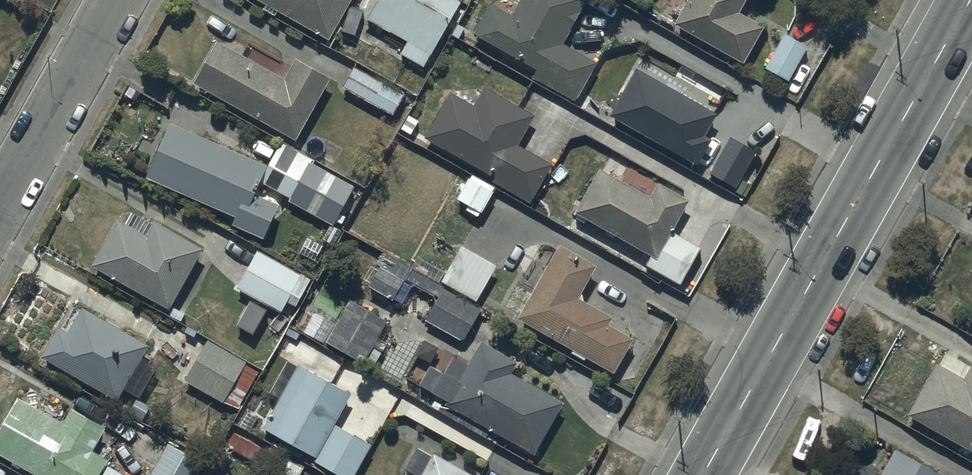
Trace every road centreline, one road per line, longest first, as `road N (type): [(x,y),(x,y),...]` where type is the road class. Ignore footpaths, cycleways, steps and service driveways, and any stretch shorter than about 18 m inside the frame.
road 1 (secondary): [(703,474),(970,0)]
road 2 (residential): [(0,207),(116,0)]

